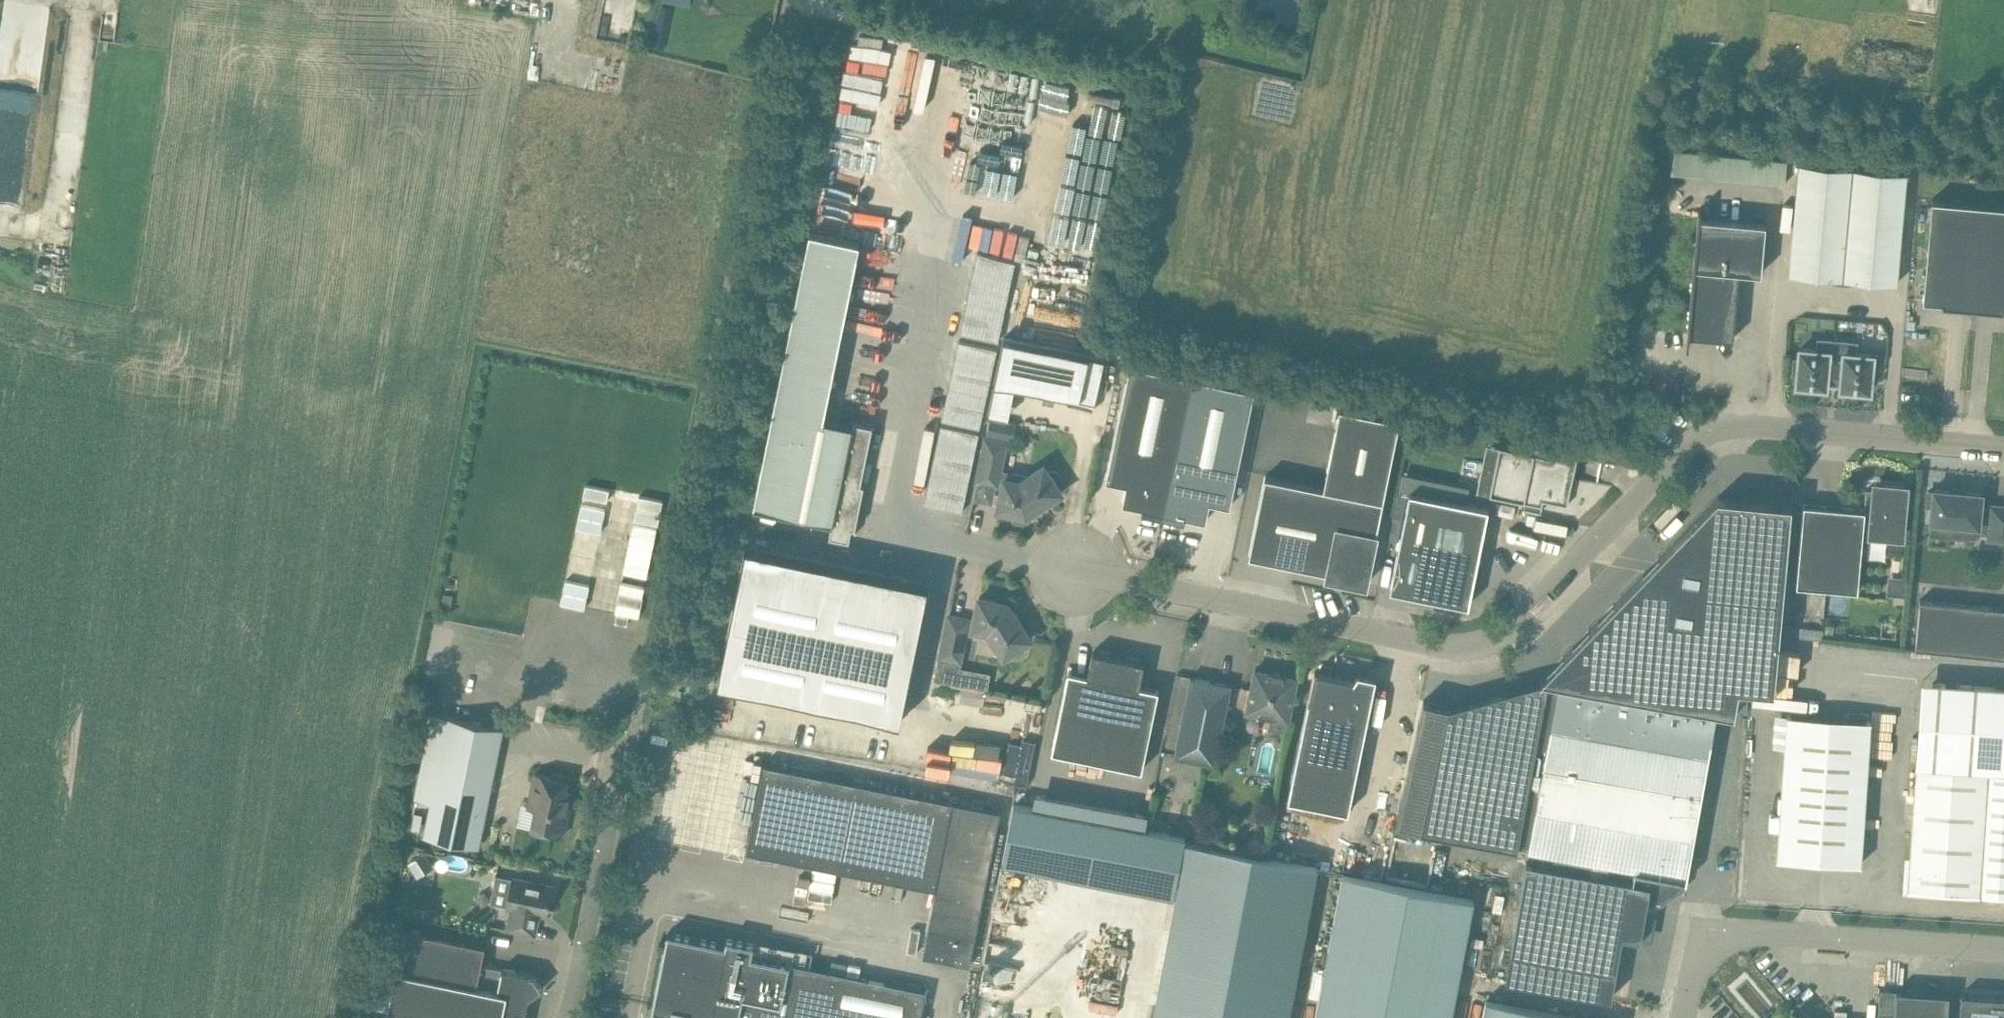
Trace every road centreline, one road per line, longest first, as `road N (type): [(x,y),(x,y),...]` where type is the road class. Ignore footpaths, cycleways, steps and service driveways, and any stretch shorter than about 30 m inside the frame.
road 1 (unclassified): [(1109,581),(1450,643),(1492,639),(1687,447),(1718,429),(1762,424),(2003,447)]
road 2 (residential): [(63,1017),(108,870),(120,652),(144,492),(0,481)]
road 3 (unclassified): [(2003,950),(1740,931),(1710,944),(1685,1017)]
road 4 (unclassified): [(569,1017),(637,719)]
road 5 (residential): [(1109,581),(1107,560),(1091,544),(1059,545),(1045,562),(1044,583),(1066,606)]

